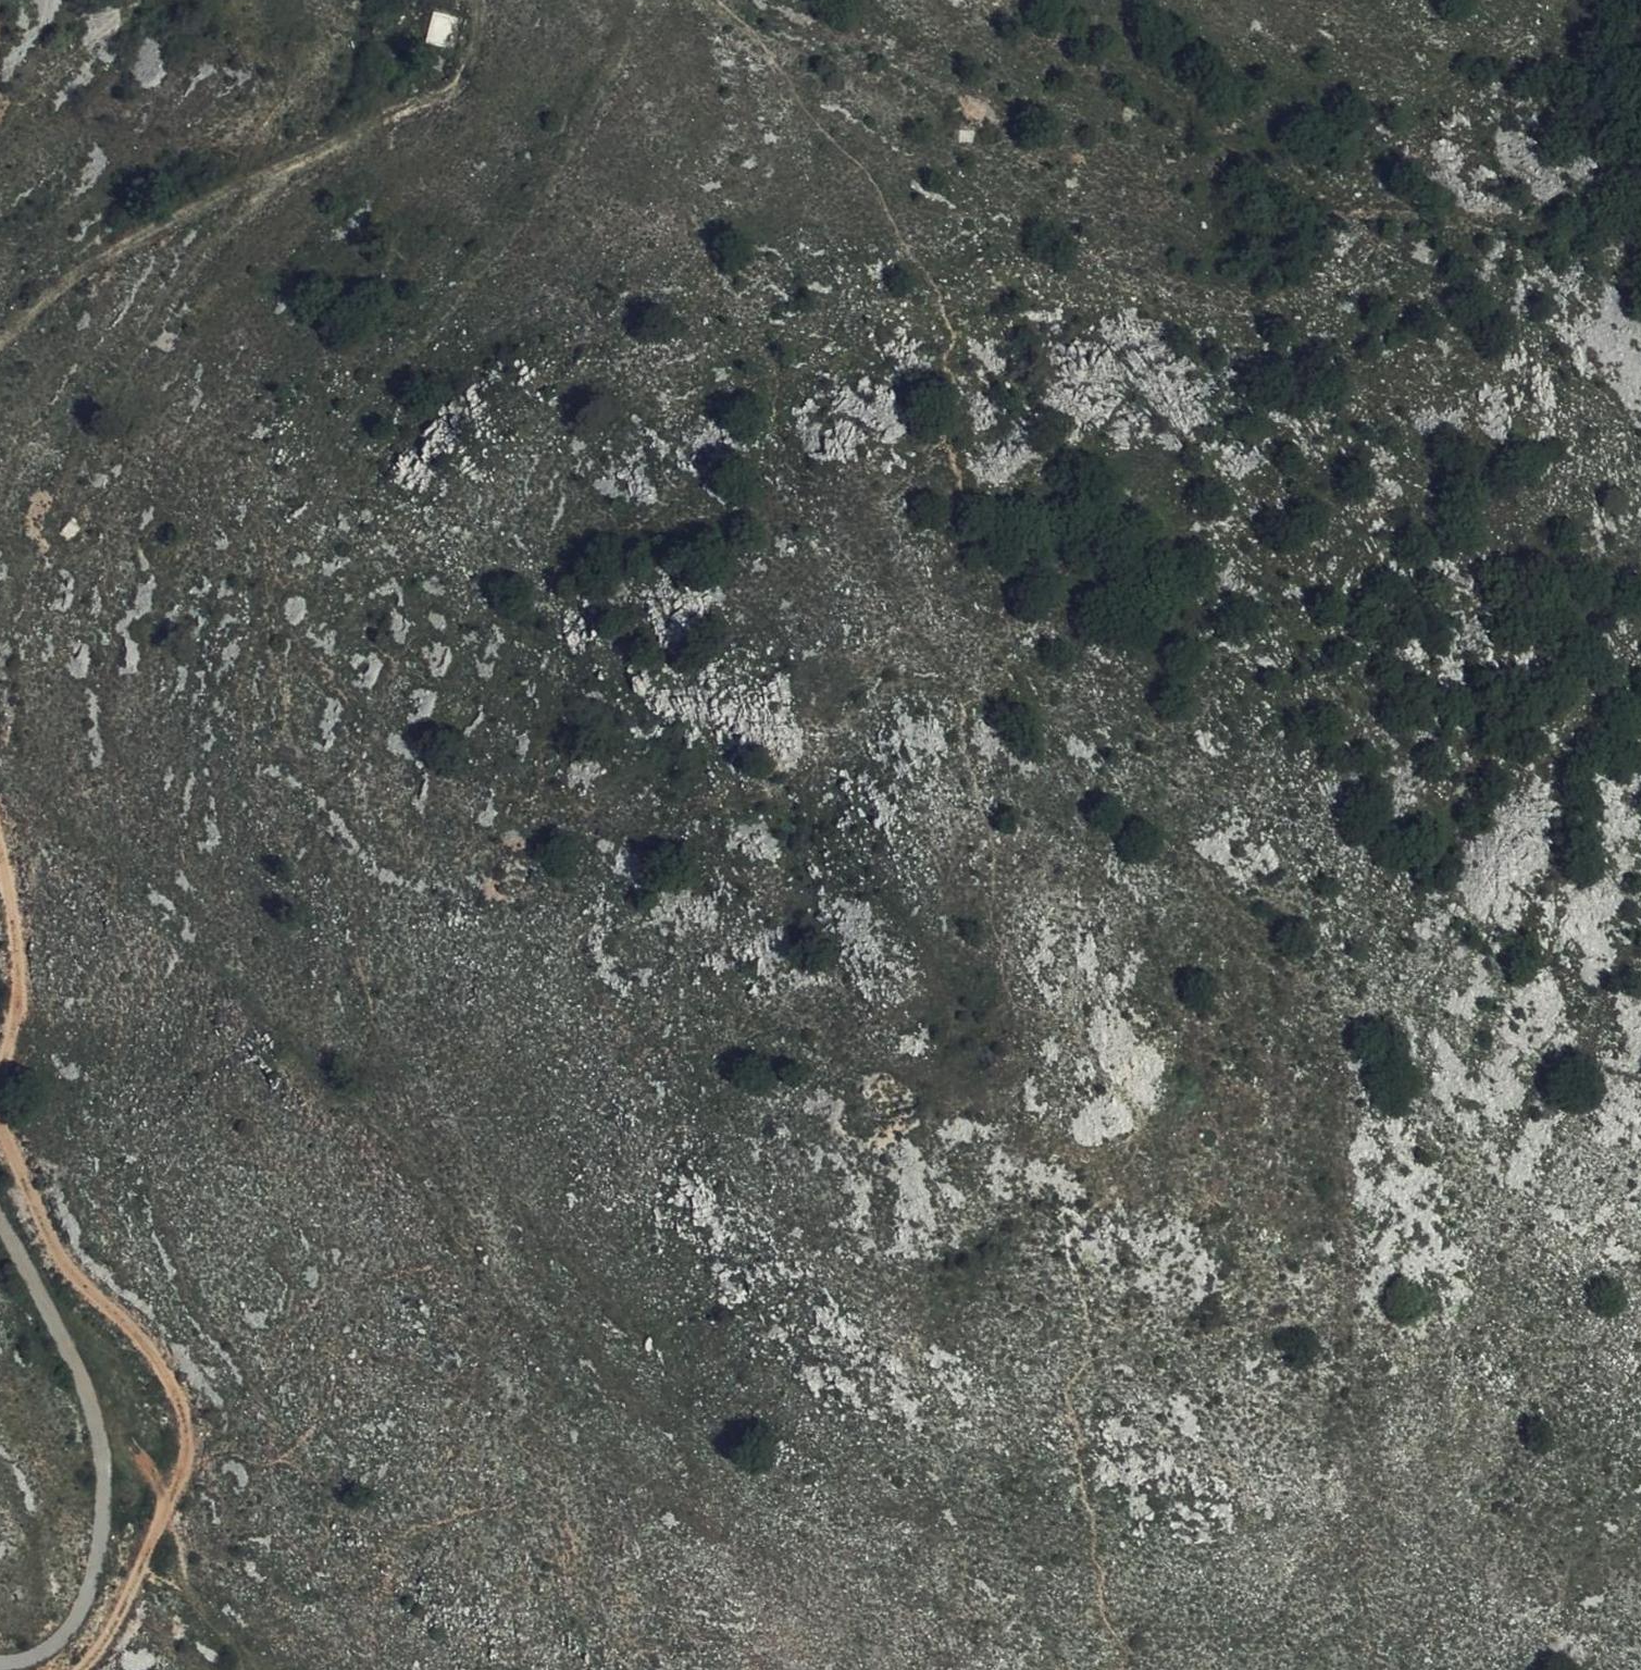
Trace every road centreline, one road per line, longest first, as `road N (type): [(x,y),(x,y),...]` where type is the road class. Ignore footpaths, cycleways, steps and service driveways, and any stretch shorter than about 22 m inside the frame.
road 1 (track): [(83,1669),(114,1628),(173,1498),(189,1453),(184,1409),(133,1333),(65,1273),(21,1189),(0,1122)]
road 2 (track): [(0,1665),(59,1643),(93,1593),(105,1486),(95,1404),(0,1224)]
road 3 (track): [(0,1085),(22,996),(0,890)]
road 4 (track): [(173,1498),(95,1404)]

